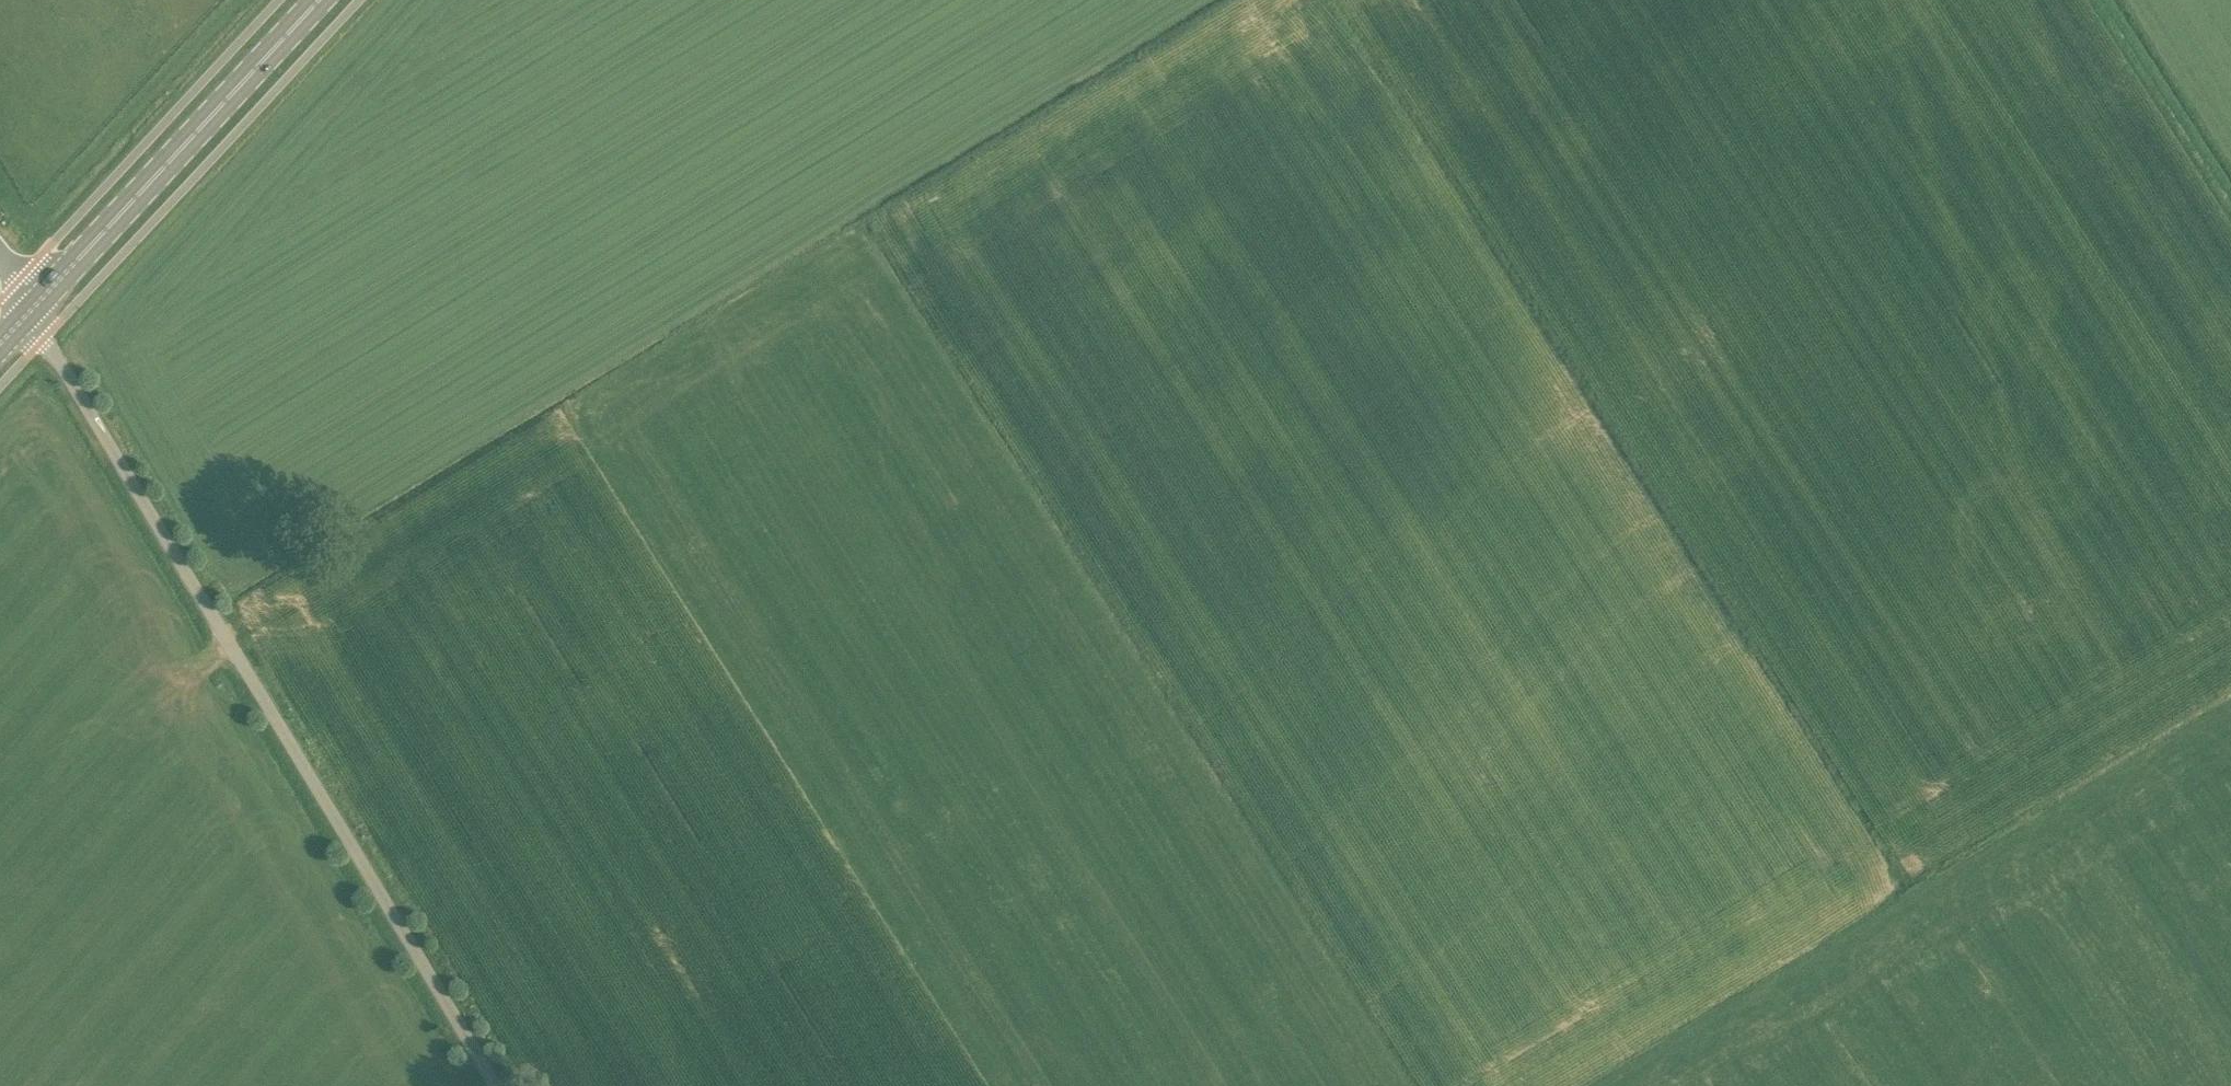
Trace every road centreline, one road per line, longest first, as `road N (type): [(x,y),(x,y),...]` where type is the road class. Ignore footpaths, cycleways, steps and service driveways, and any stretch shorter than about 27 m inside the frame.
road 1 (unclassified): [(493,1085),(29,308)]
road 2 (primary): [(29,308),(321,0)]

